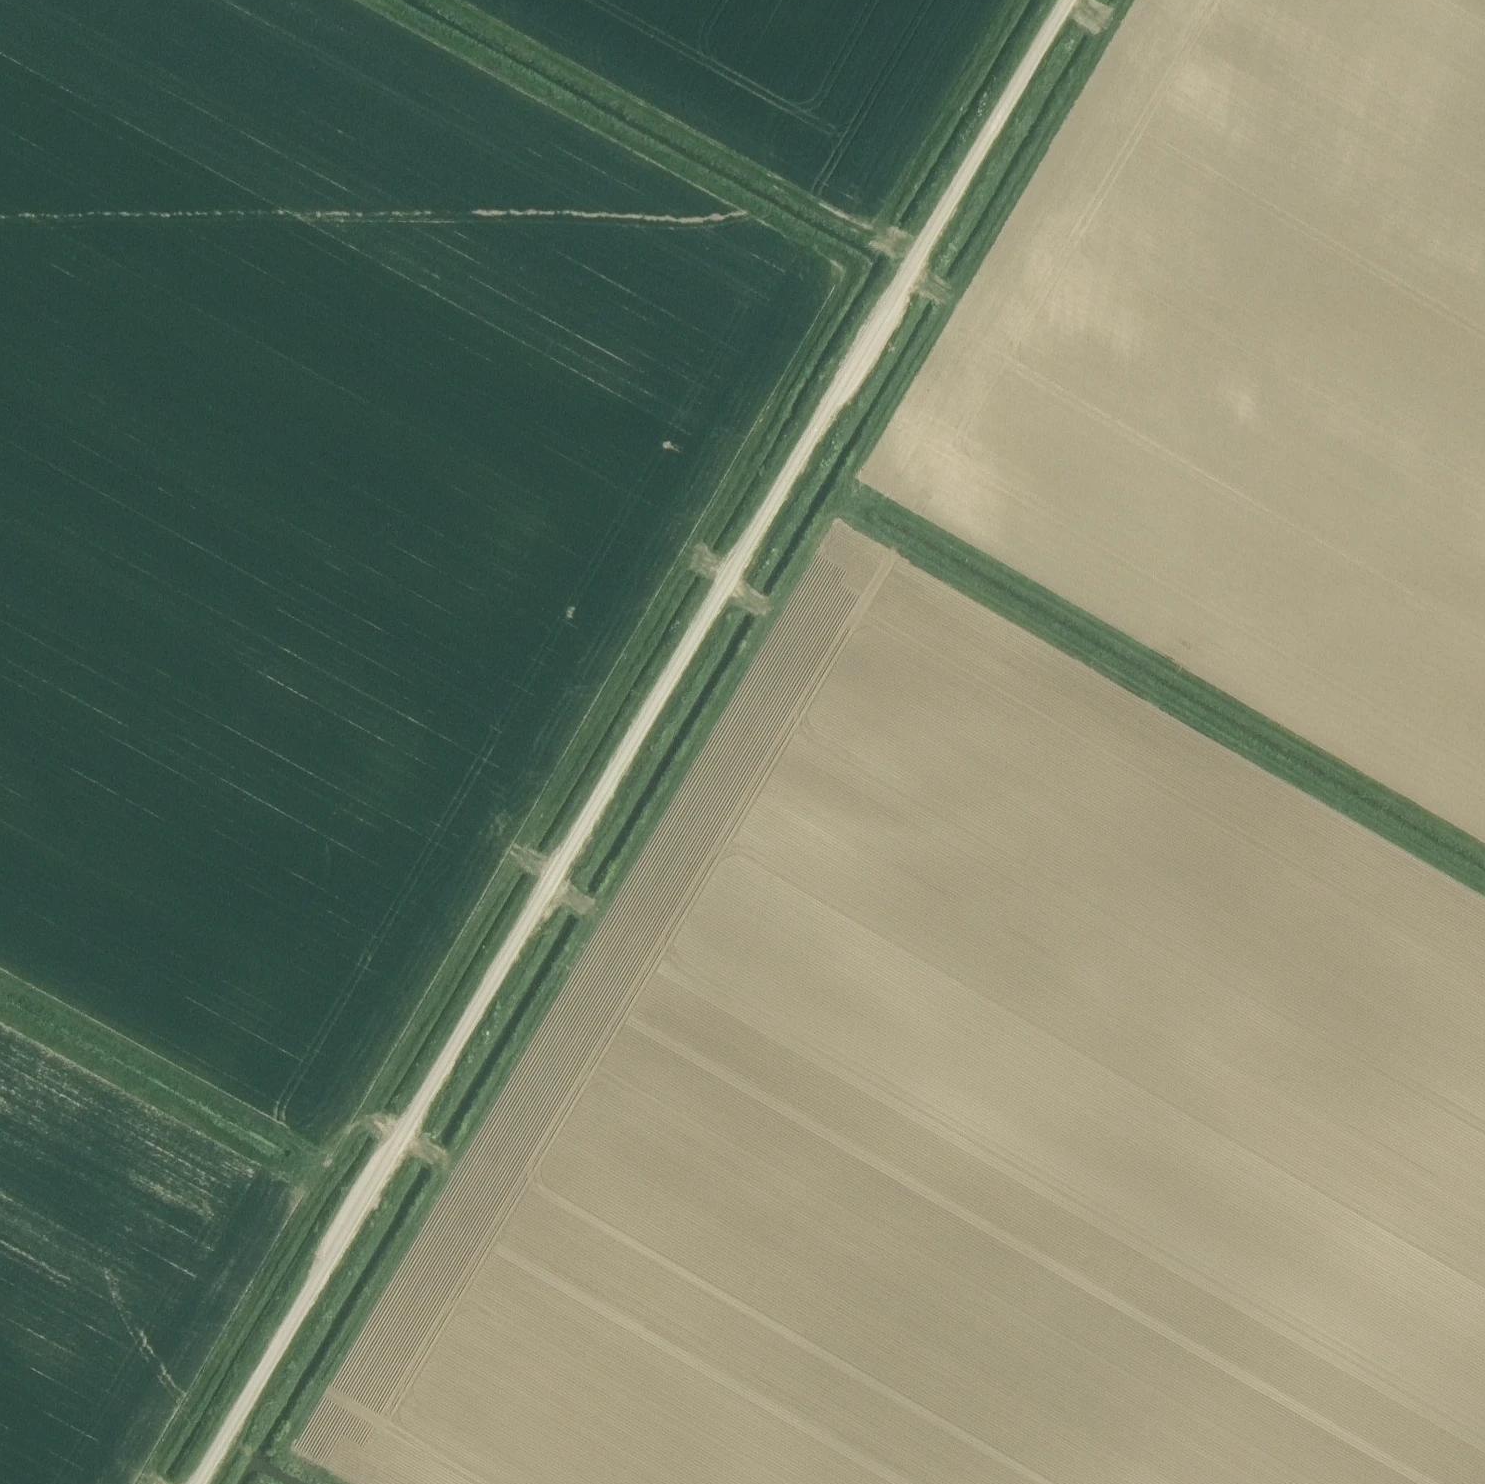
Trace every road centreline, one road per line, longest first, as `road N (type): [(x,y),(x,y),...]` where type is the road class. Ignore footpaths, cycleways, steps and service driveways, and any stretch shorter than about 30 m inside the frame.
road 1 (unclassified): [(200,1483),(1065,0)]

